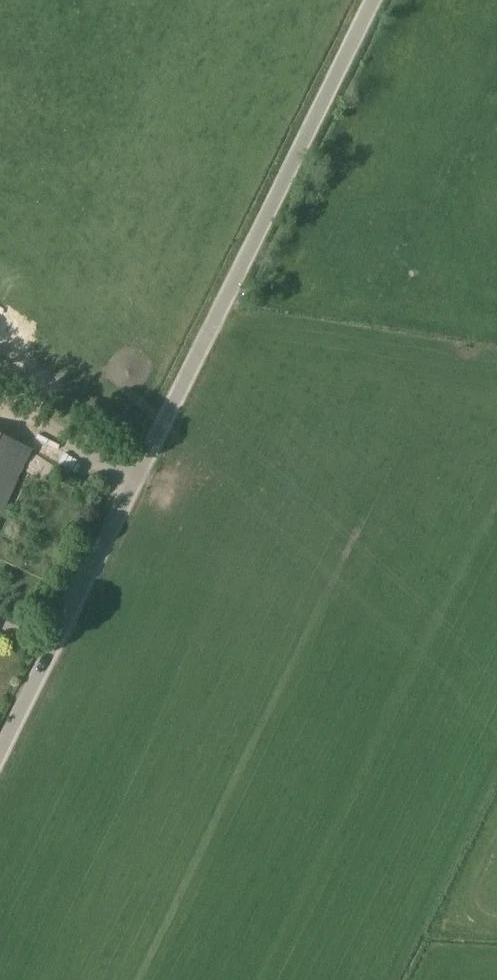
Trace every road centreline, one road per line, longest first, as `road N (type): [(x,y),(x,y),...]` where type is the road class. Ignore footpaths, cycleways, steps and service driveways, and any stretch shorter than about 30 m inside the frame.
road 1 (unclassified): [(0,749),(372,0)]

